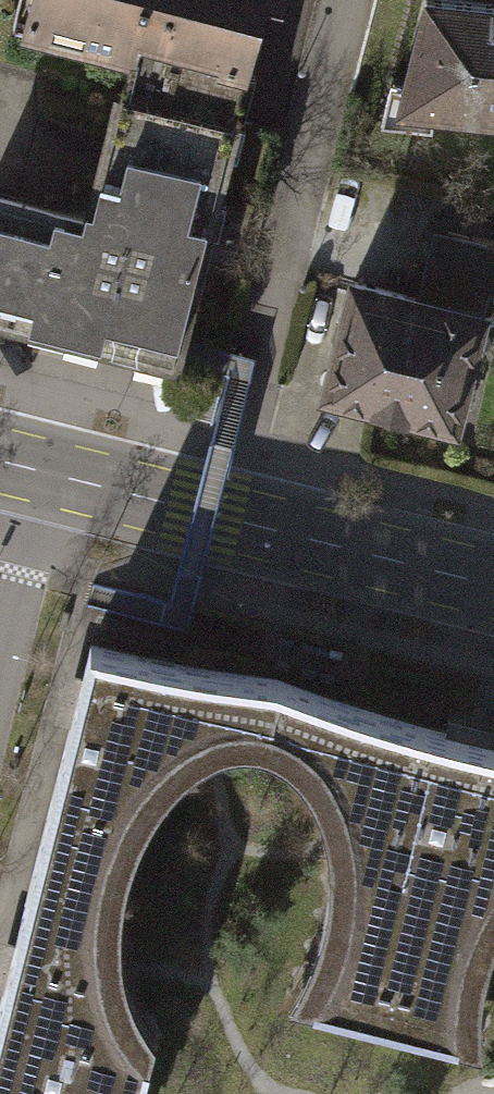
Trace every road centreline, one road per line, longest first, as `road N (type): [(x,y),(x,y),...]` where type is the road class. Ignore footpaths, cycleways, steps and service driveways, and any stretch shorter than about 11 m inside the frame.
road 1 (tertiary): [(48,473),(493,585)]
road 2 (residential): [(0,666),(48,473)]

